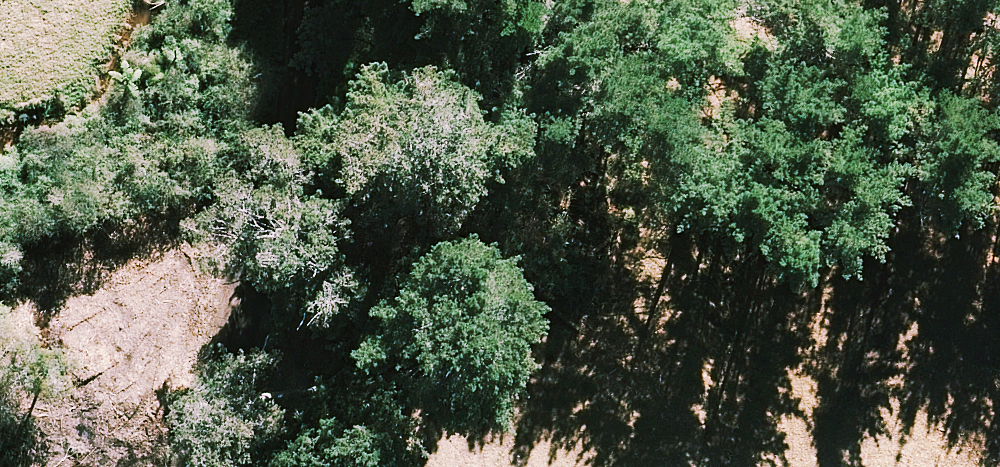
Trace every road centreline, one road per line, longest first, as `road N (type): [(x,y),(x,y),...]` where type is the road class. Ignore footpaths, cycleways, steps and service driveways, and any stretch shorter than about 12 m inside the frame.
road 1 (motorway): [(0,189),(168,202),(844,340),(999,403)]
road 2 (motorway): [(693,466),(412,386),(0,331)]

